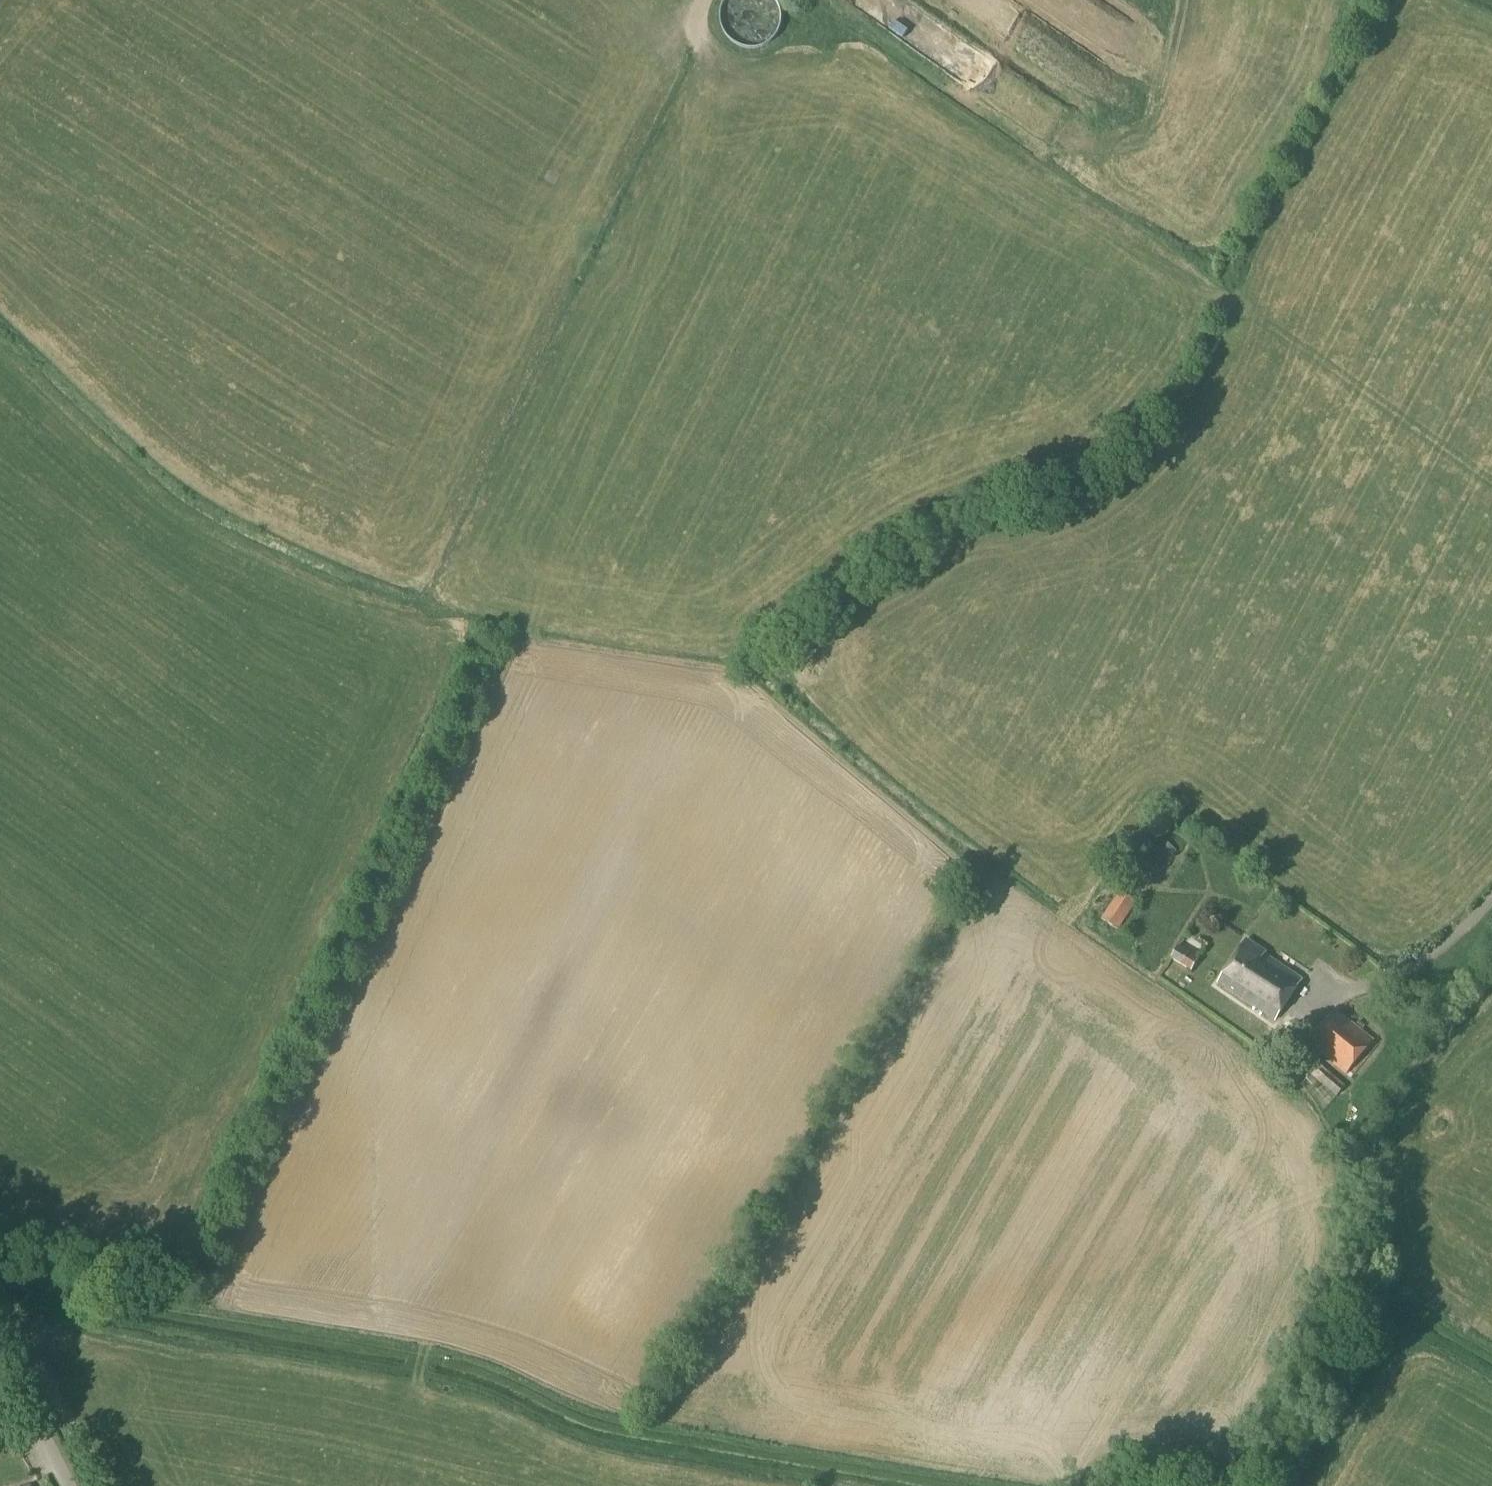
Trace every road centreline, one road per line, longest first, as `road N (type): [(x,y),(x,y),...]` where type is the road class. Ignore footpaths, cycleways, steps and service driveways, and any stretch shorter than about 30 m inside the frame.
road 1 (unclassified): [(67,1485),(0,1351)]

